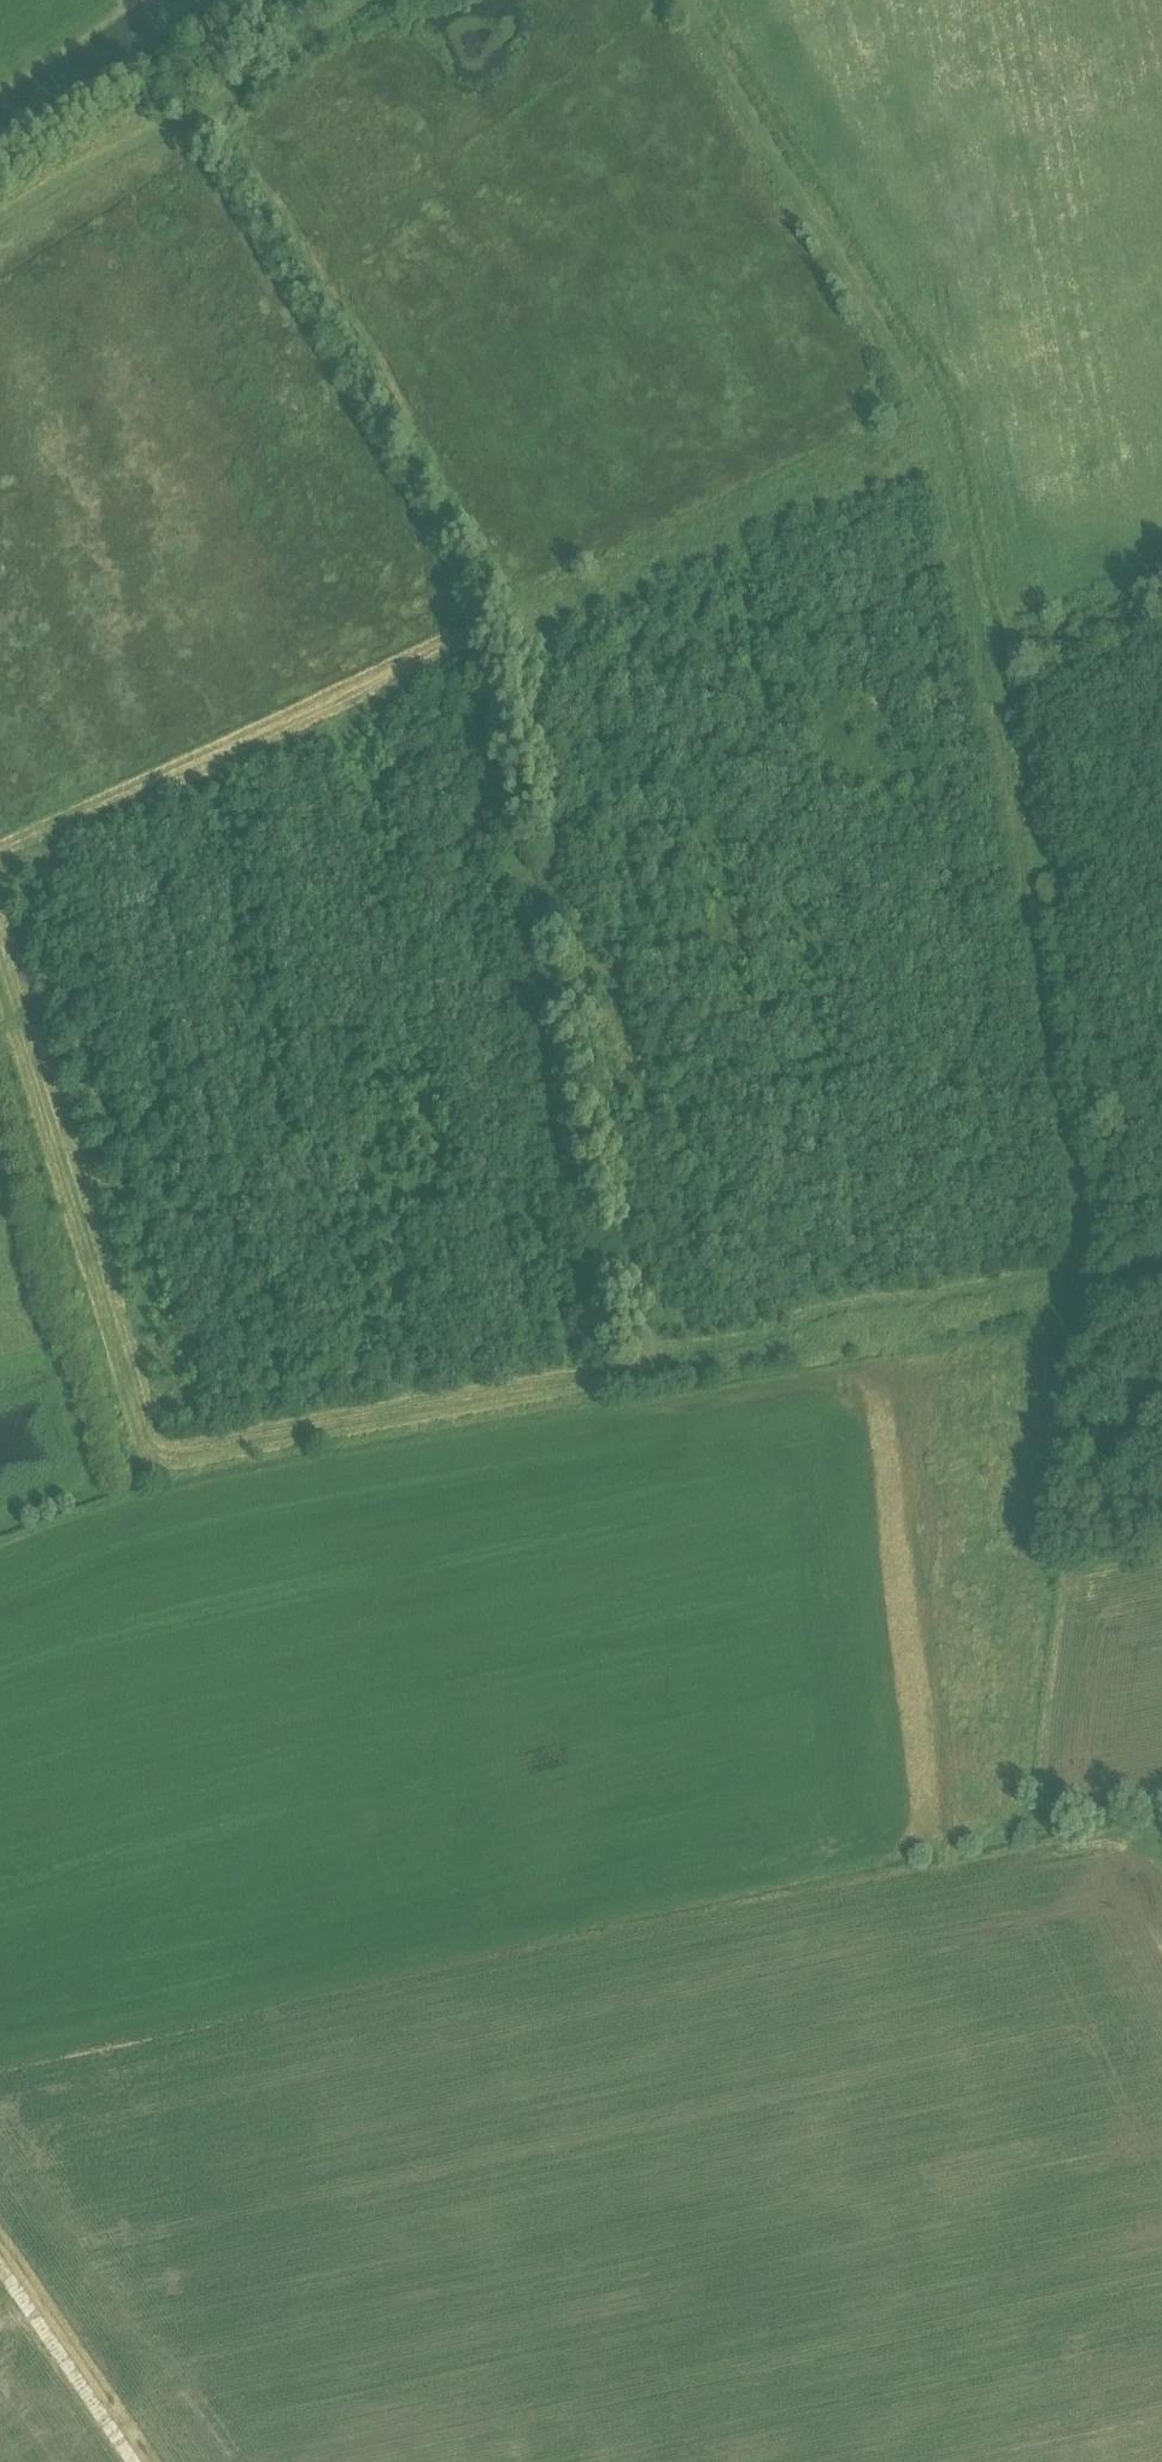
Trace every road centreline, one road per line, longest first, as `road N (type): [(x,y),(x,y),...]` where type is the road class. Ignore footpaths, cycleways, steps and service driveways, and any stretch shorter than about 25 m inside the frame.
road 1 (track): [(136,2461),(0,2262)]

